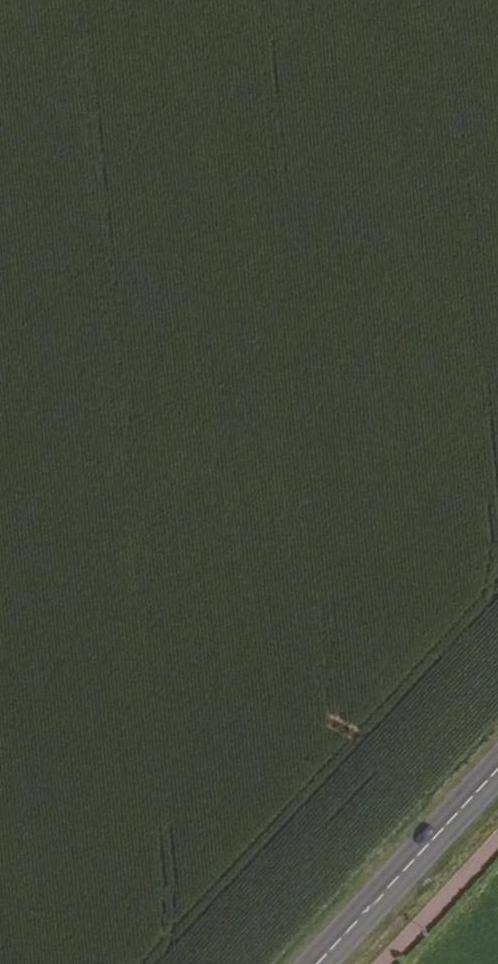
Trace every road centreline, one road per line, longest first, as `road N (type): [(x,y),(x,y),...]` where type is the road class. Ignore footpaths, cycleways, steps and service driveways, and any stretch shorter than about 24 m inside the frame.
road 1 (primary): [(324,963),(497,777)]

